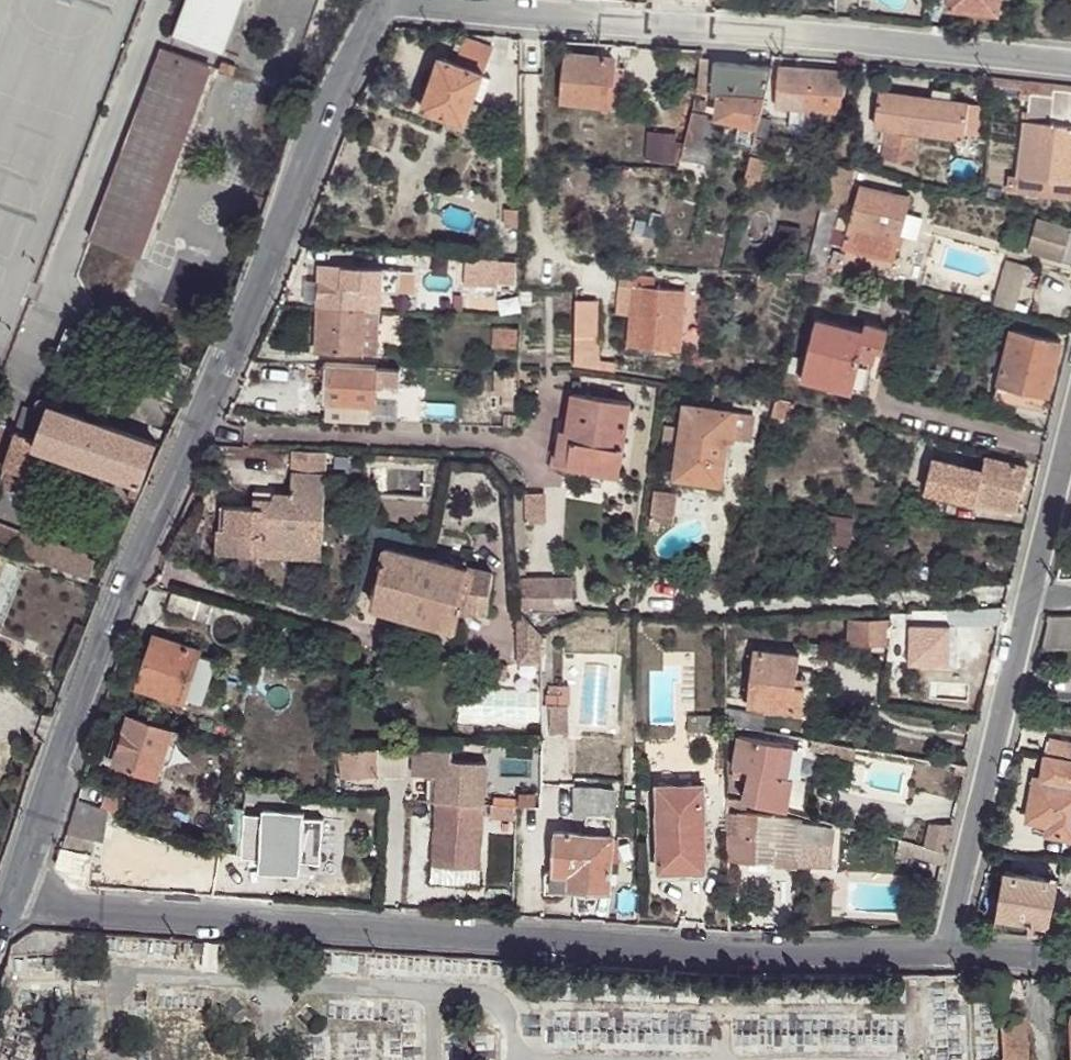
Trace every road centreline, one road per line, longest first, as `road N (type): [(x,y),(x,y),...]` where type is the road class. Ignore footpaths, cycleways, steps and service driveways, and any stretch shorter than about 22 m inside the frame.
road 1 (residential): [(377,1),(108,615),(8,900)]
road 2 (residential): [(942,953),(508,937),(8,900)]
road 3 (residential): [(377,1),(1070,63)]
road 4 (residential): [(942,953),(1030,598)]
road 5 (residential): [(1030,598),(1070,425)]
road 6 (residential): [(1070,960),(942,953)]

